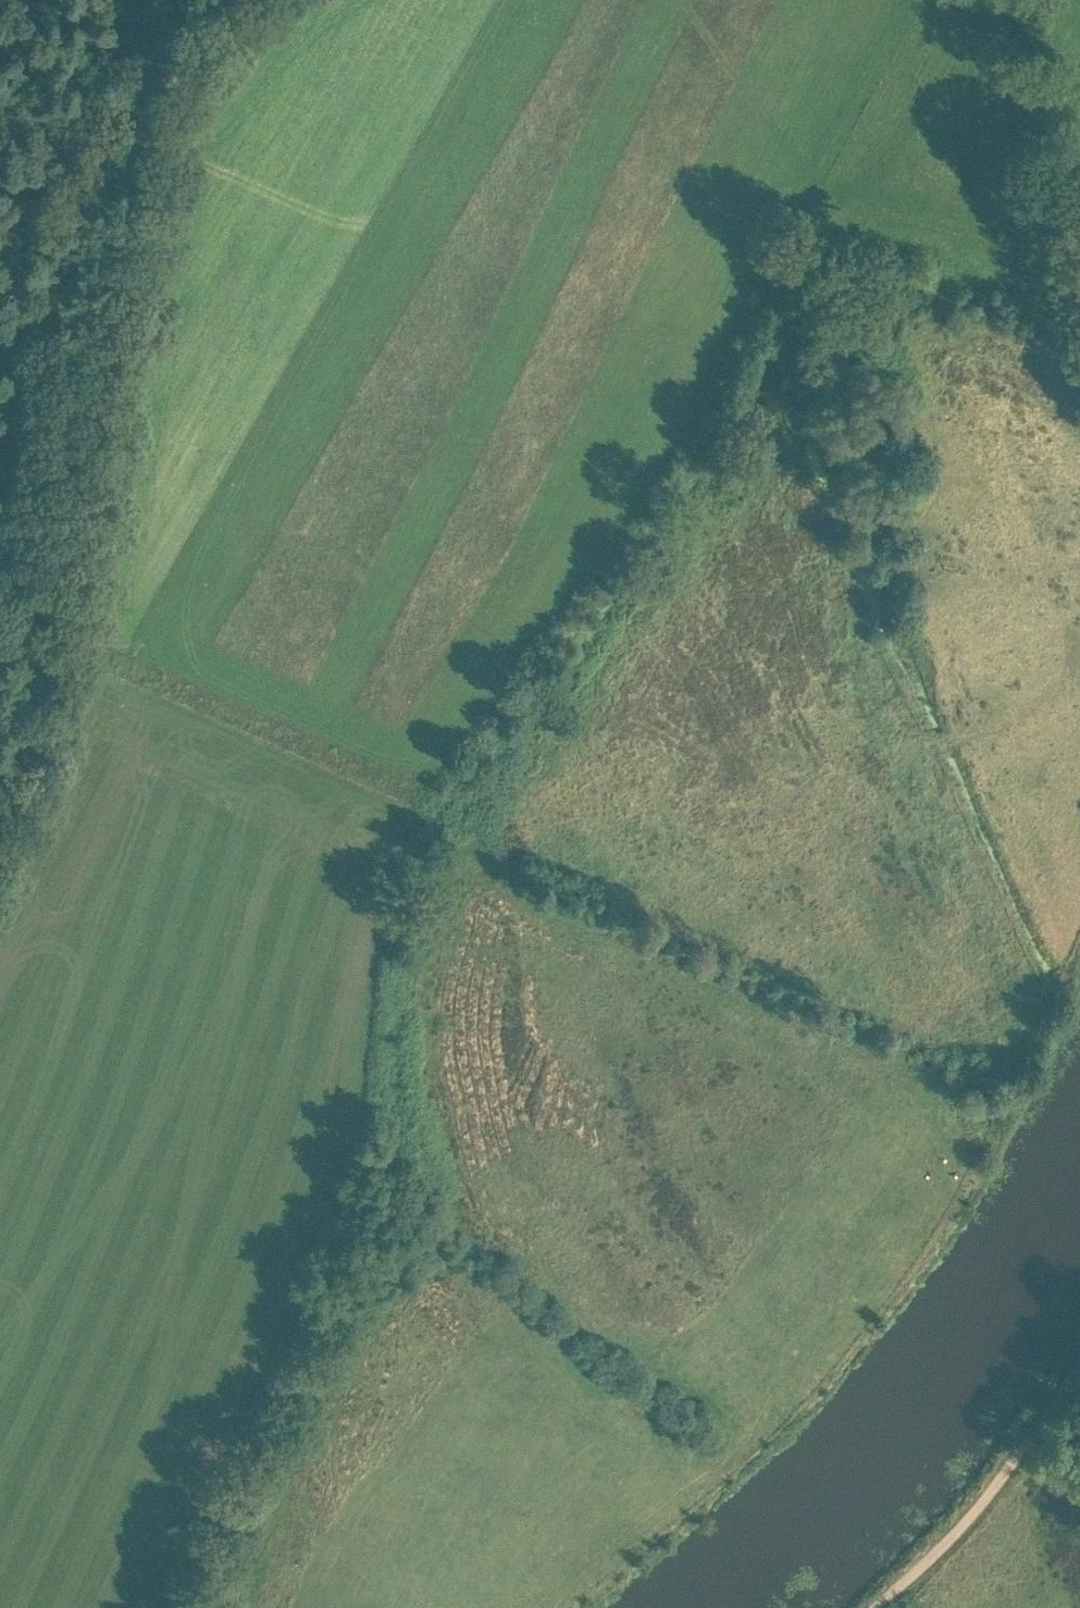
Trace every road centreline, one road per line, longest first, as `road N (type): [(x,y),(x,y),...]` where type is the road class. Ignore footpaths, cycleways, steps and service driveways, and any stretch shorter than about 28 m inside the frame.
road 1 (track): [(157,0),(0,383)]
road 2 (track): [(1079,1365),(970,1514),(877,1607)]

